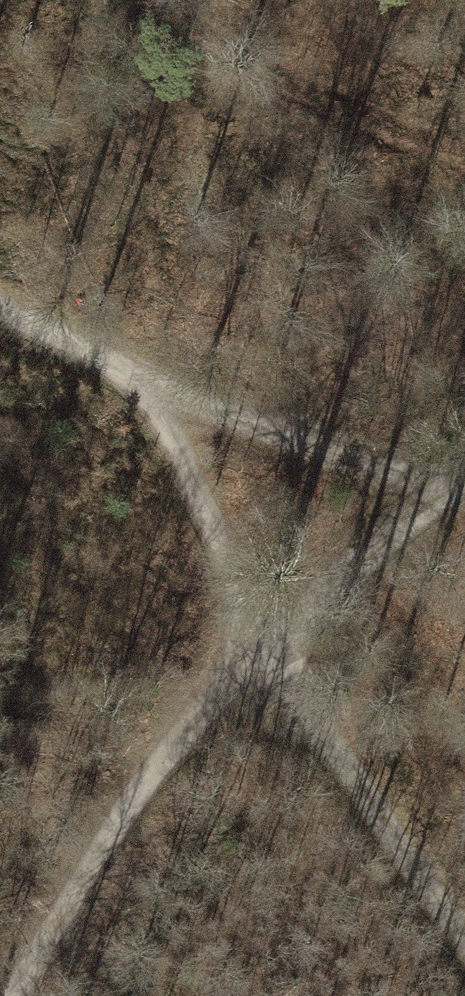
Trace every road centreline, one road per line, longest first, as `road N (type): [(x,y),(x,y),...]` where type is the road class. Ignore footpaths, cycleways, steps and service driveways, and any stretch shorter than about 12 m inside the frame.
road 1 (track): [(0,303),(146,374),(253,642),(464,937)]
road 2 (track): [(464,477),(253,642),(103,847),(8,995)]
road 3 (track): [(146,374),(455,485)]

